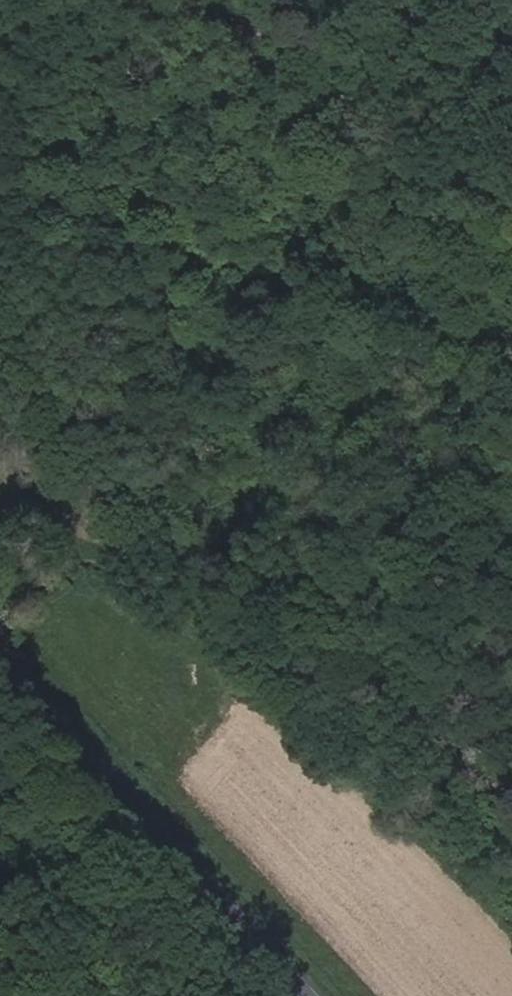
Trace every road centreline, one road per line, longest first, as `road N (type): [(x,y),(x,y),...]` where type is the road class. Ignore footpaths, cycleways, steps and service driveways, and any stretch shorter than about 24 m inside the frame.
road 1 (tertiary): [(0,676),(300,995)]

